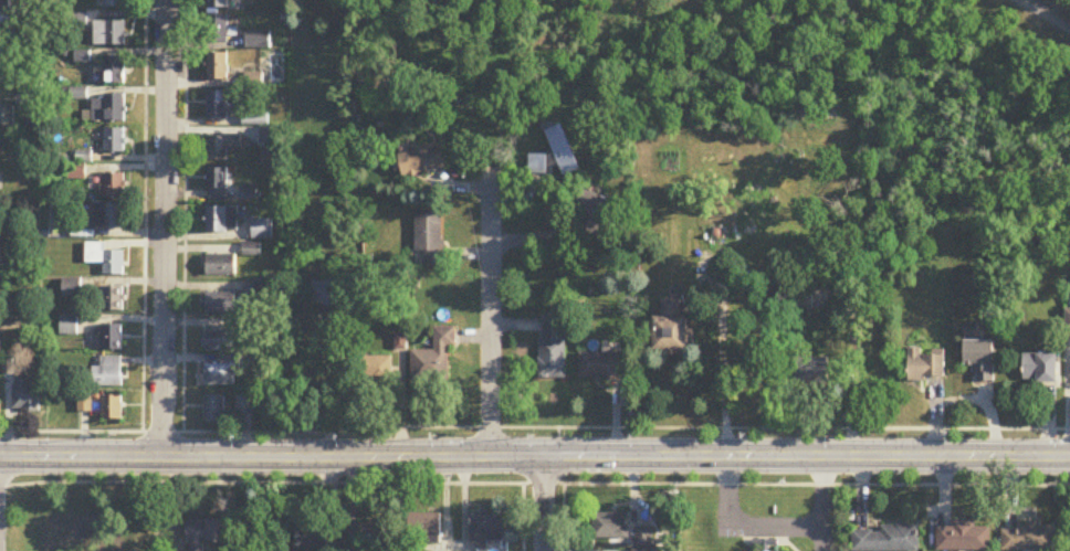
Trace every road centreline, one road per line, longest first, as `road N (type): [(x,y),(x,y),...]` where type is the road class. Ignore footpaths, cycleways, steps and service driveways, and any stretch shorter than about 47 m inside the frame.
road 1 (secondary): [(1069,456),(0,455)]
road 2 (residential): [(161,455),(164,0)]
road 3 (residential): [(489,456),(491,169)]

